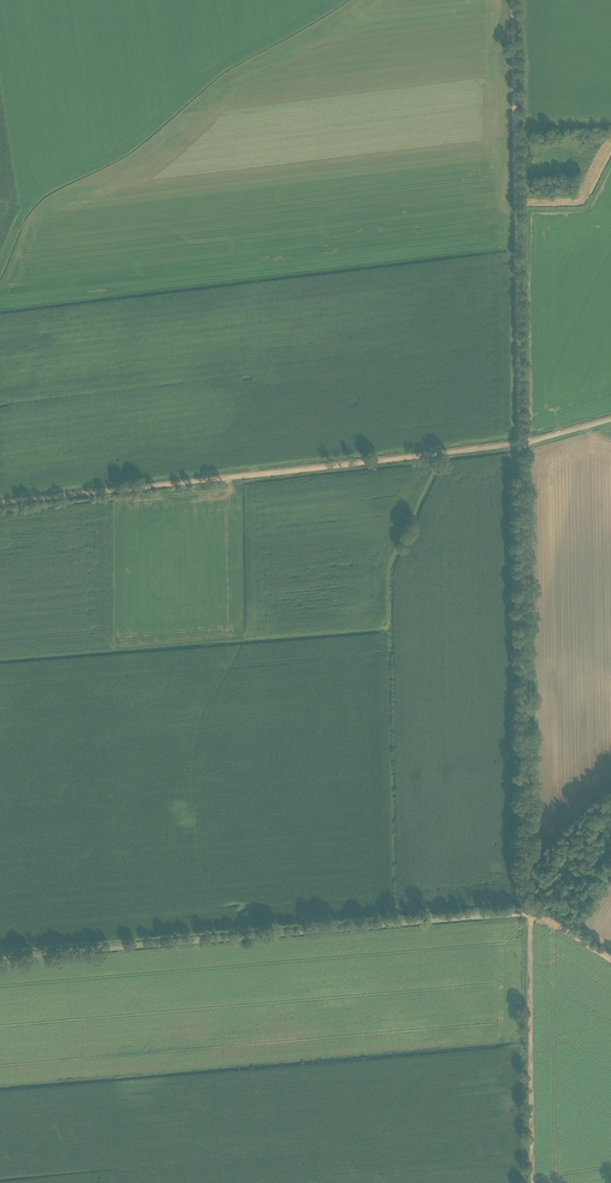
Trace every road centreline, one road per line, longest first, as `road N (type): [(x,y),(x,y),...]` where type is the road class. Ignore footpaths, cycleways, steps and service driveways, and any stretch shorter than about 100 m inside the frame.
road 1 (unclassified): [(0,958),(527,910),(523,443),(610,420)]
road 2 (track): [(0,504),(523,443)]
road 3 (track): [(514,0),(523,443)]
road 4 (track): [(533,1182),(527,910)]

